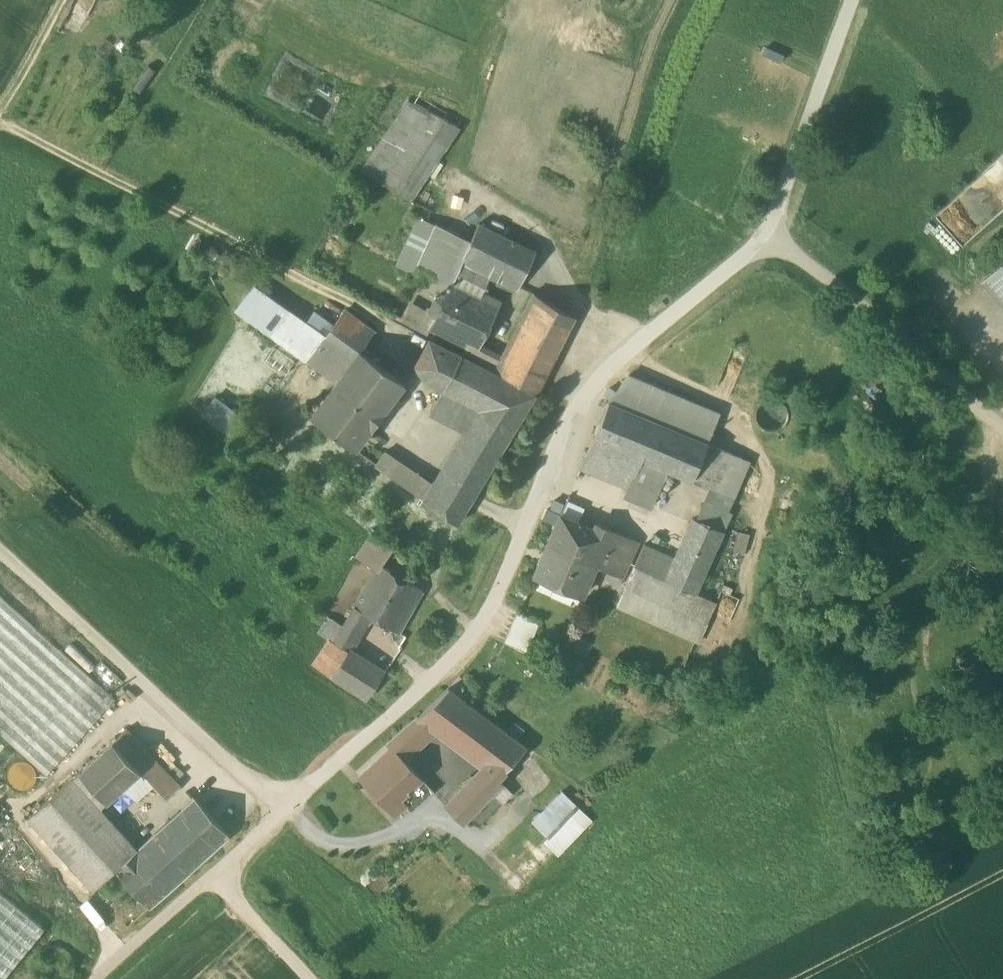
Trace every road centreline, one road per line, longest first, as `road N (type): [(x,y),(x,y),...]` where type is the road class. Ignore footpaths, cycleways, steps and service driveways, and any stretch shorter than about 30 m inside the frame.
road 1 (residential): [(852,0),(770,236),(630,345),(578,400),(486,611),(448,661),(96,978)]
road 2 (track): [(0,553),(281,809)]
road 3 (track): [(770,236),(1002,428)]

